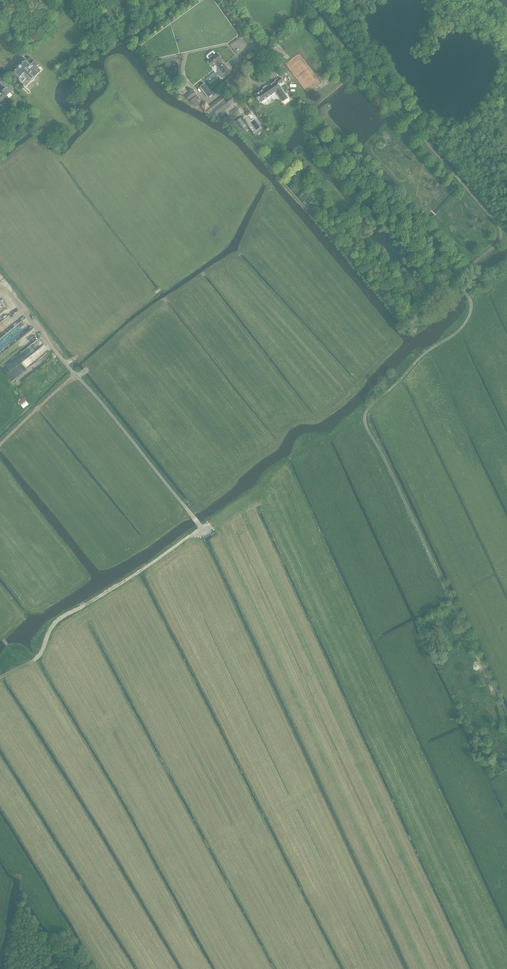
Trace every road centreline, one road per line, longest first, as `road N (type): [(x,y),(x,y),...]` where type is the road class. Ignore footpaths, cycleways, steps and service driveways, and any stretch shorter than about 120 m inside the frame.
road 1 (track): [(0,445),(77,372),(202,528),(57,622),(34,654),(0,676)]
road 2 (track): [(494,694),(365,421),(418,359),(462,328),(469,298)]

